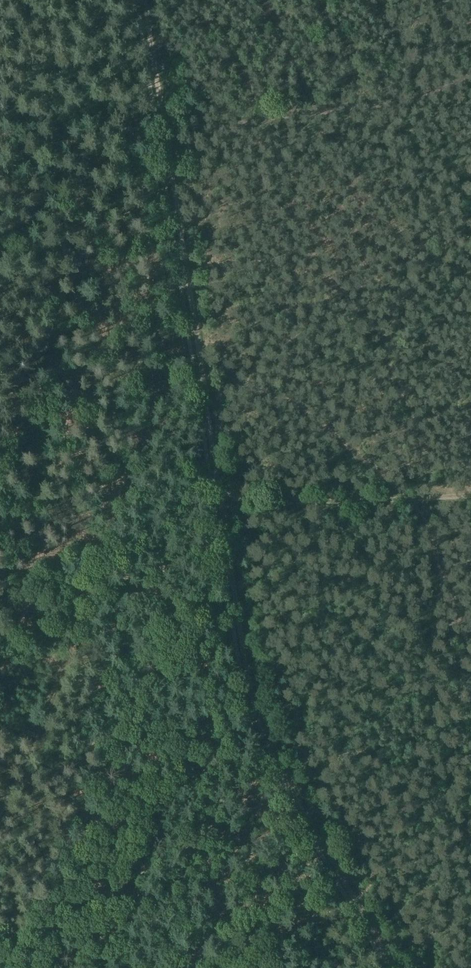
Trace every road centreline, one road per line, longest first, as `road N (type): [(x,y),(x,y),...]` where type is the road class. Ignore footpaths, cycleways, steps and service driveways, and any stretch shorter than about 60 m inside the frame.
road 1 (track): [(223,493),(260,721),(340,870)]
road 2 (track): [(205,377),(165,127)]
road 3 (track): [(399,497),(223,493)]
road 4 (track): [(470,652),(437,558),(399,497)]
road 5 (track): [(165,127),(0,143)]
road 6 (track): [(100,967),(158,824)]
road 7 (track): [(165,127),(147,0)]

